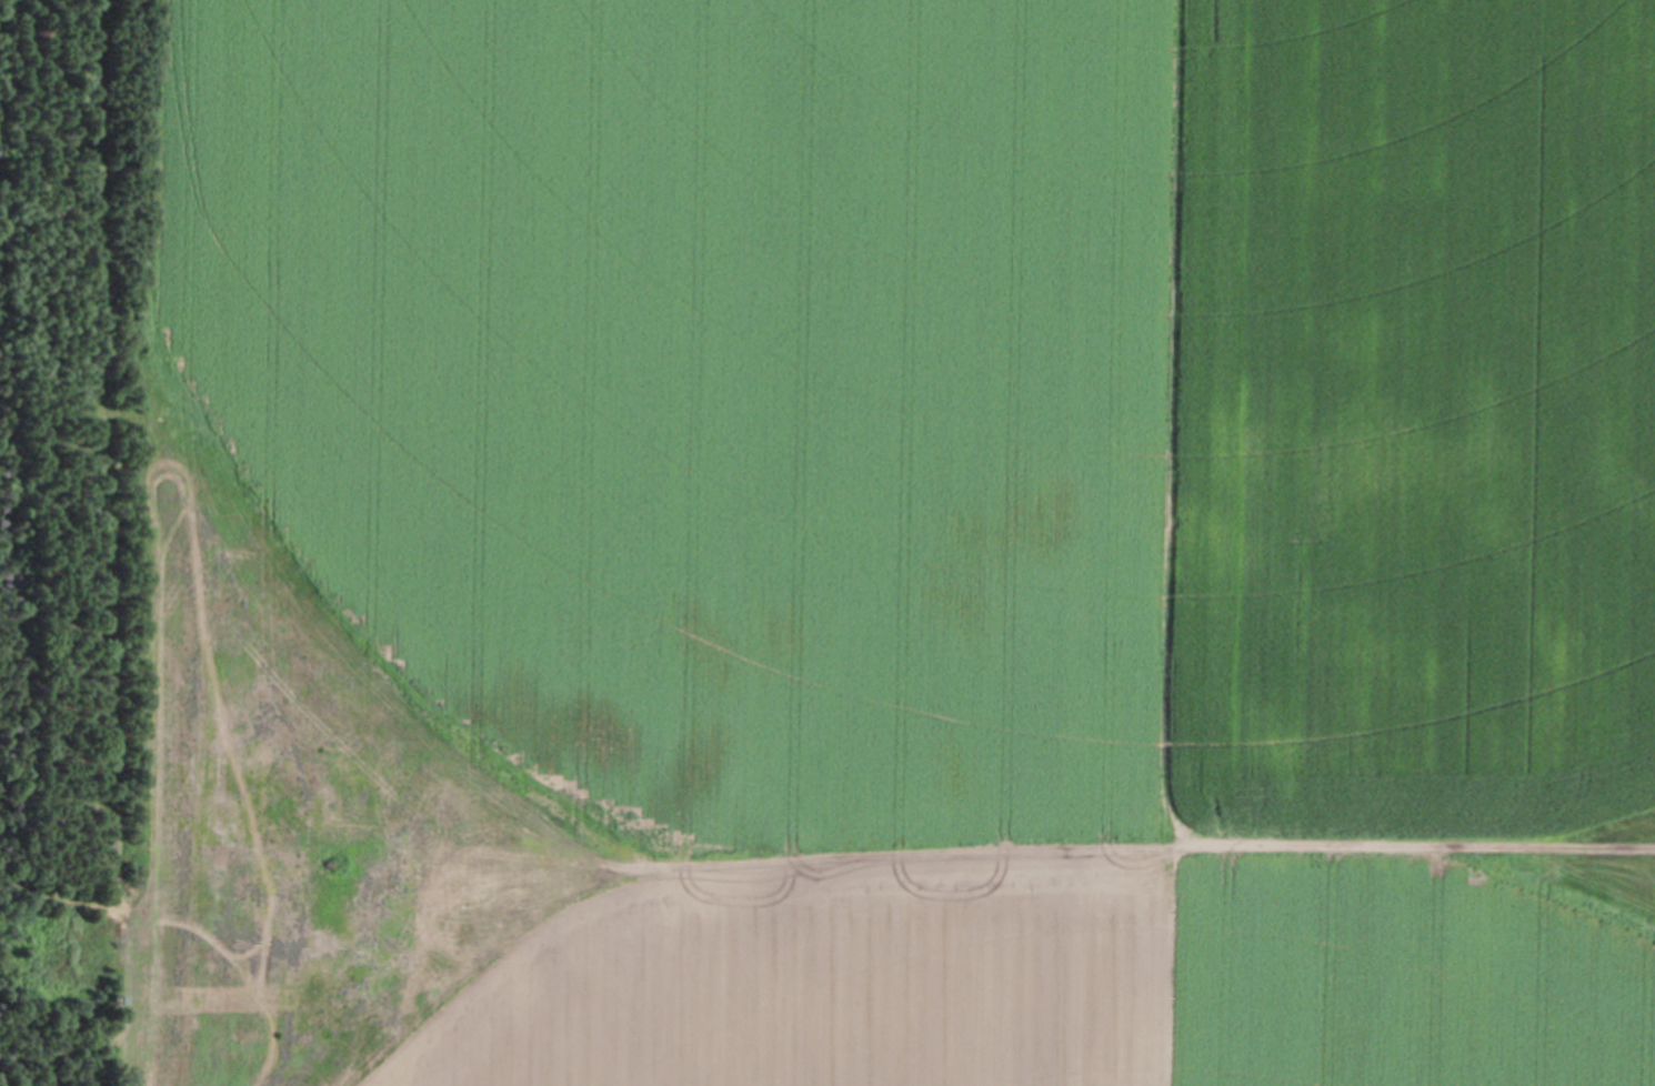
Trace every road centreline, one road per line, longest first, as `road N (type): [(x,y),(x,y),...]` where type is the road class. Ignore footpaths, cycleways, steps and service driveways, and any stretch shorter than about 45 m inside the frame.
road 1 (track): [(606,864),(1193,839),(1654,841)]

